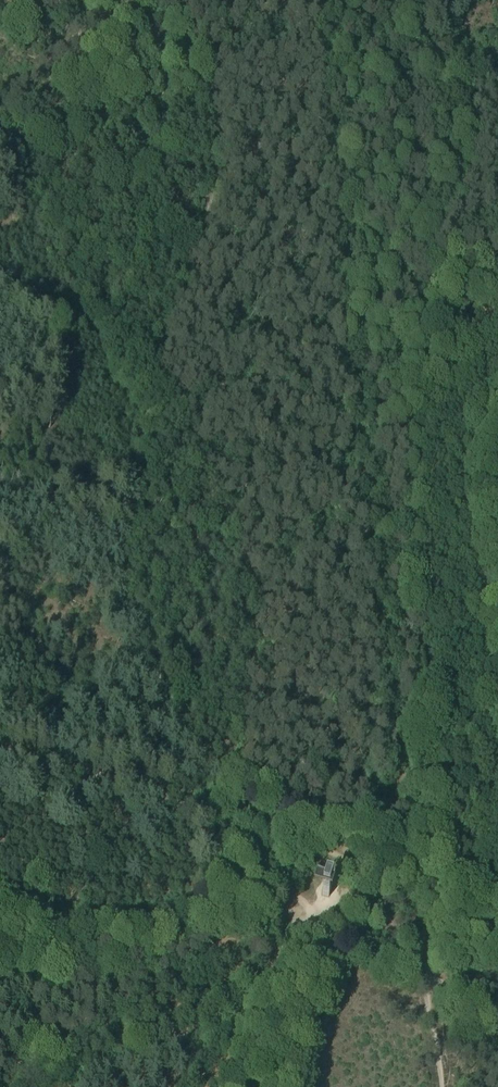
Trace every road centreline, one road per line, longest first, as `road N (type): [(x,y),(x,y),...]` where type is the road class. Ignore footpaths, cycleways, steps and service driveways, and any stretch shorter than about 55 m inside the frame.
road 1 (track): [(313,920),(159,978),(127,979),(0,950)]
road 2 (track): [(262,860),(190,805),(0,750)]
road 3 (track): [(350,0),(452,53),(497,87)]
road 4 (track): [(316,928),(267,1086)]

